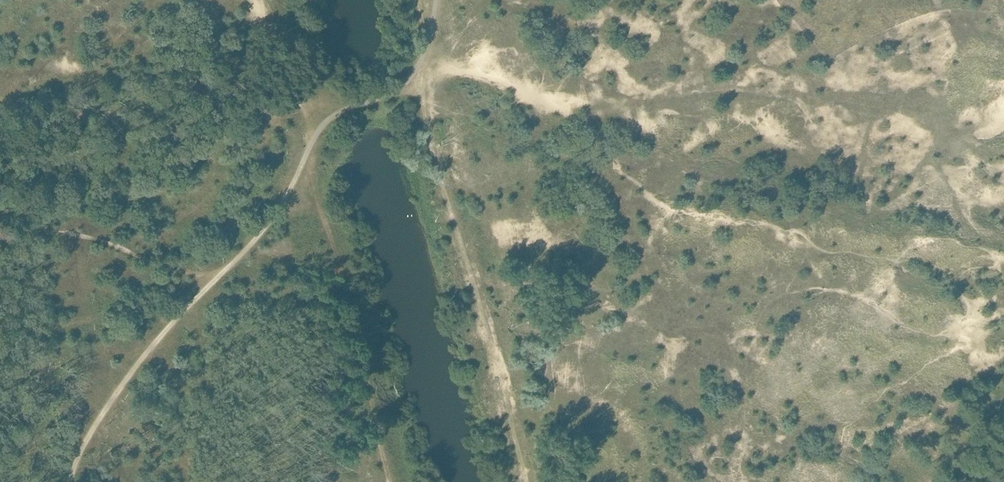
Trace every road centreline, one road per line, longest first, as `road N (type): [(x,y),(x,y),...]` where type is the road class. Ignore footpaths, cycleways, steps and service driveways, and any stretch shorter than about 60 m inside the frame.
road 1 (track): [(219,275),(117,391),(70,481)]
road 2 (track): [(303,164),(335,114),(408,80),(427,48),(436,0)]
road 3 (track): [(0,234),(75,234),(189,274),(219,275)]
road 4 (track): [(219,275),(267,227),(303,164)]

